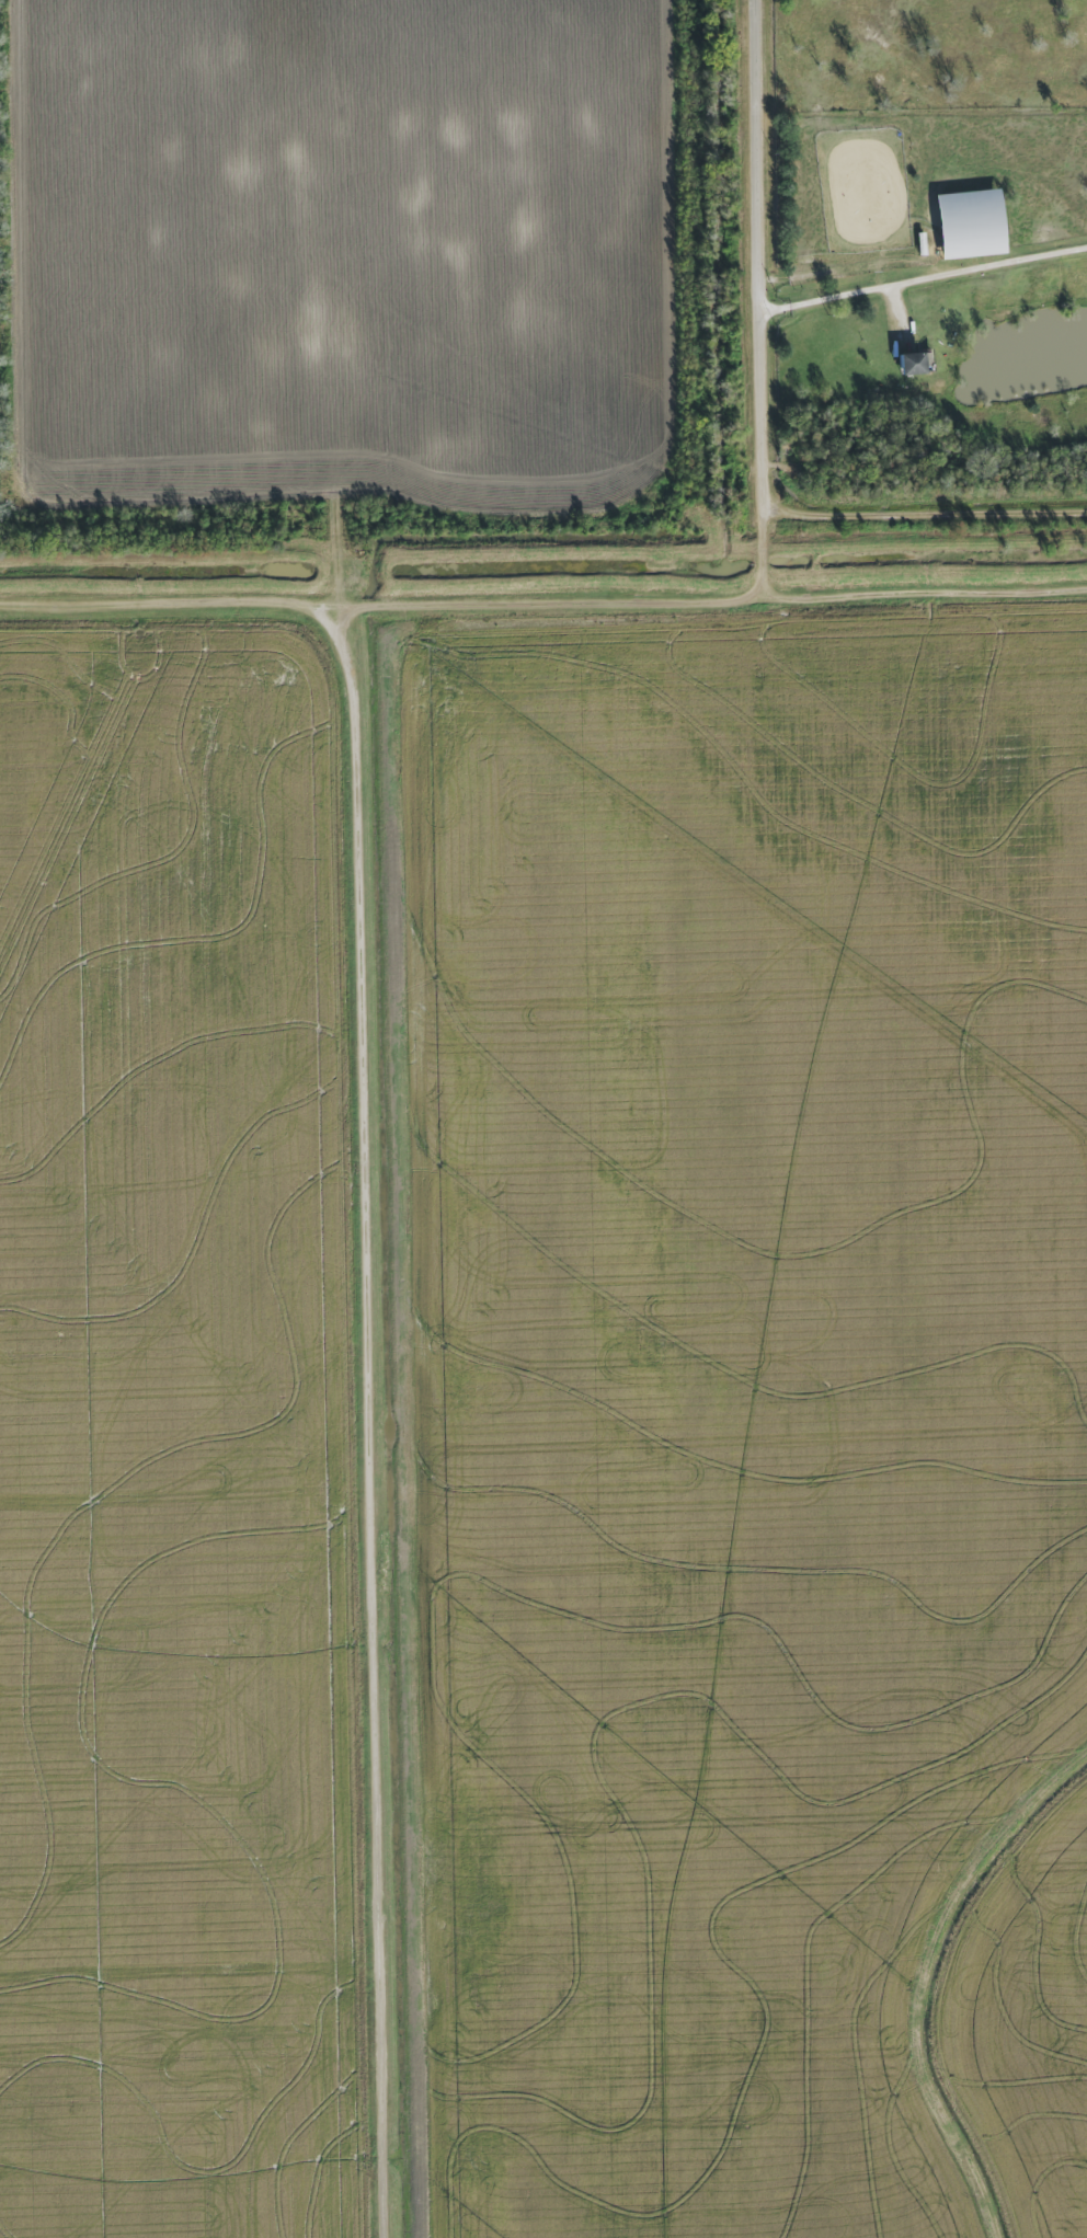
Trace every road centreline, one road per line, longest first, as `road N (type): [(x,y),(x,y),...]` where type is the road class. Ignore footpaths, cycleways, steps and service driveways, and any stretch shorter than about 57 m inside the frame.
road 1 (residential): [(362,607),(355,642),(387,2237)]
road 2 (track): [(1086,575),(769,583),(741,605),(0,604)]
road 3 (residential): [(758,0),(767,547)]

